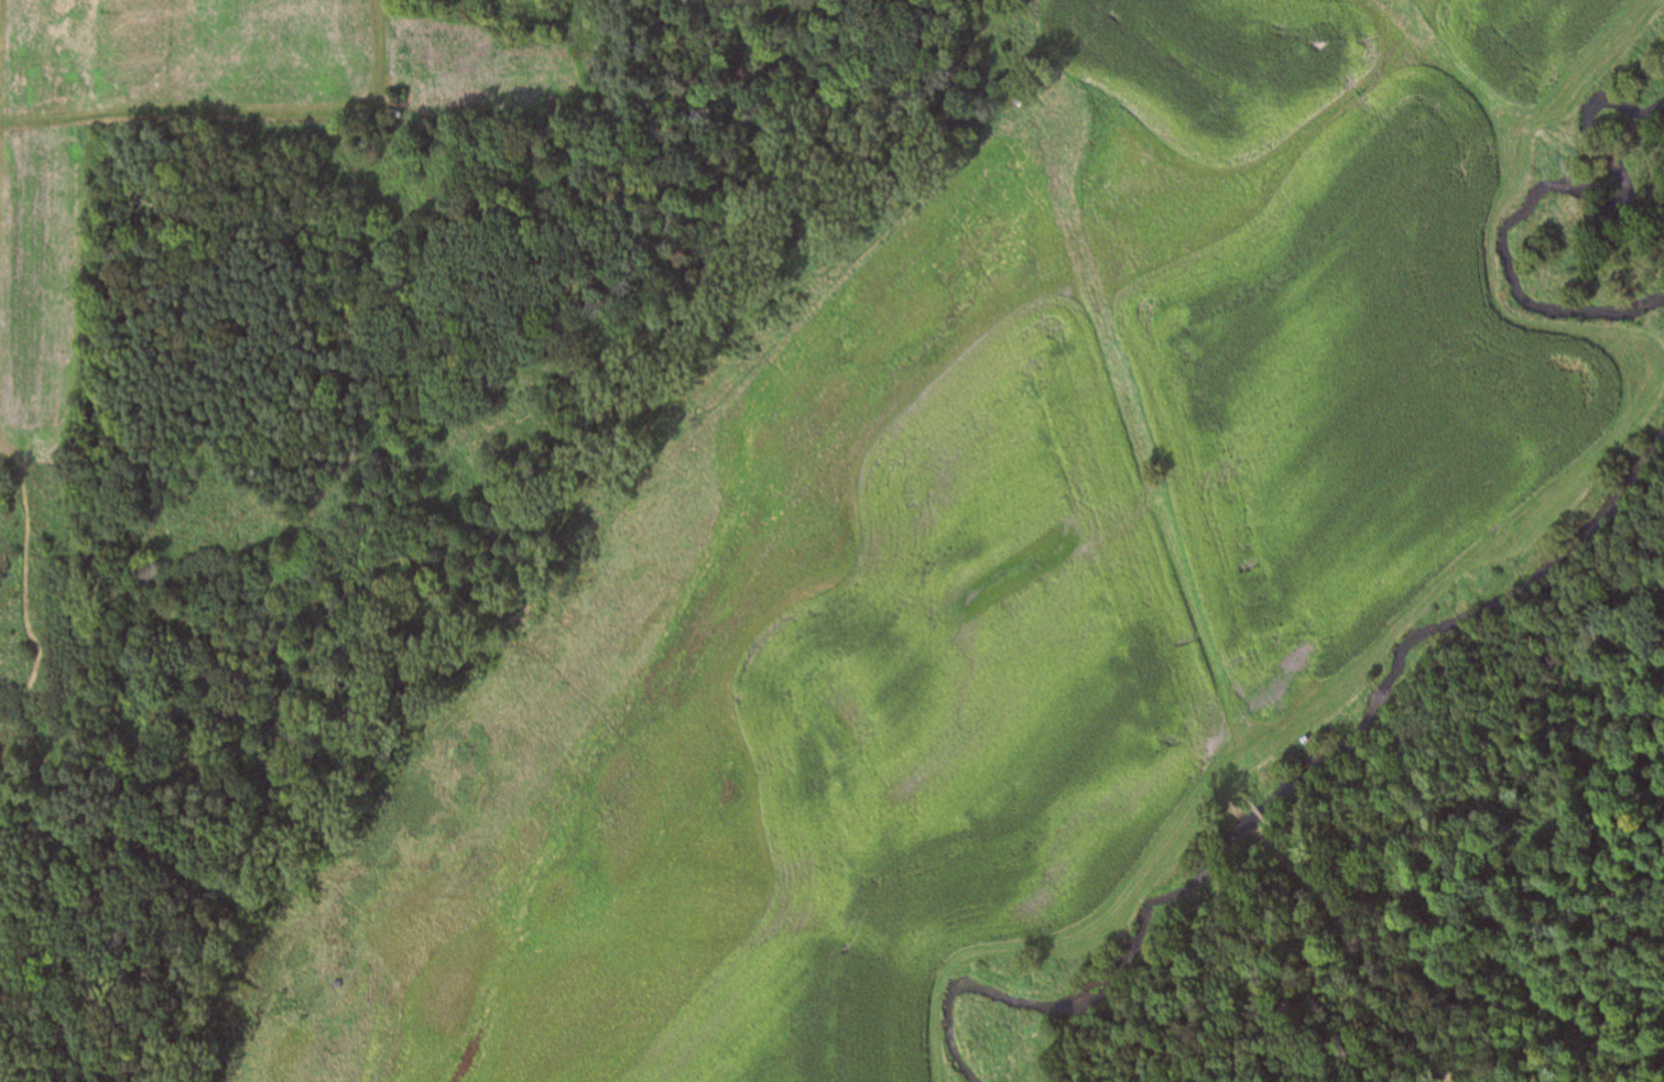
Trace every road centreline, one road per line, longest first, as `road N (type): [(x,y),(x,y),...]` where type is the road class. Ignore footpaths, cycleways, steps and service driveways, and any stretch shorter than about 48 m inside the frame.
road 1 (track): [(1222,806),(1323,919),(1447,1081)]

